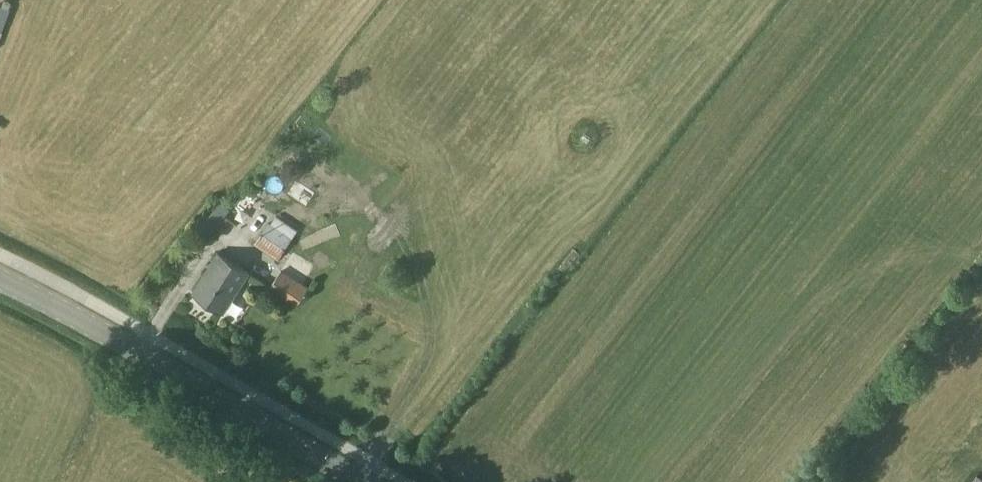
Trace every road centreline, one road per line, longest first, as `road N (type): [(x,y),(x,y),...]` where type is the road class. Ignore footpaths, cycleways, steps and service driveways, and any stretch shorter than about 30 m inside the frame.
road 1 (tertiary): [(367,481),(63,307),(0,280)]

